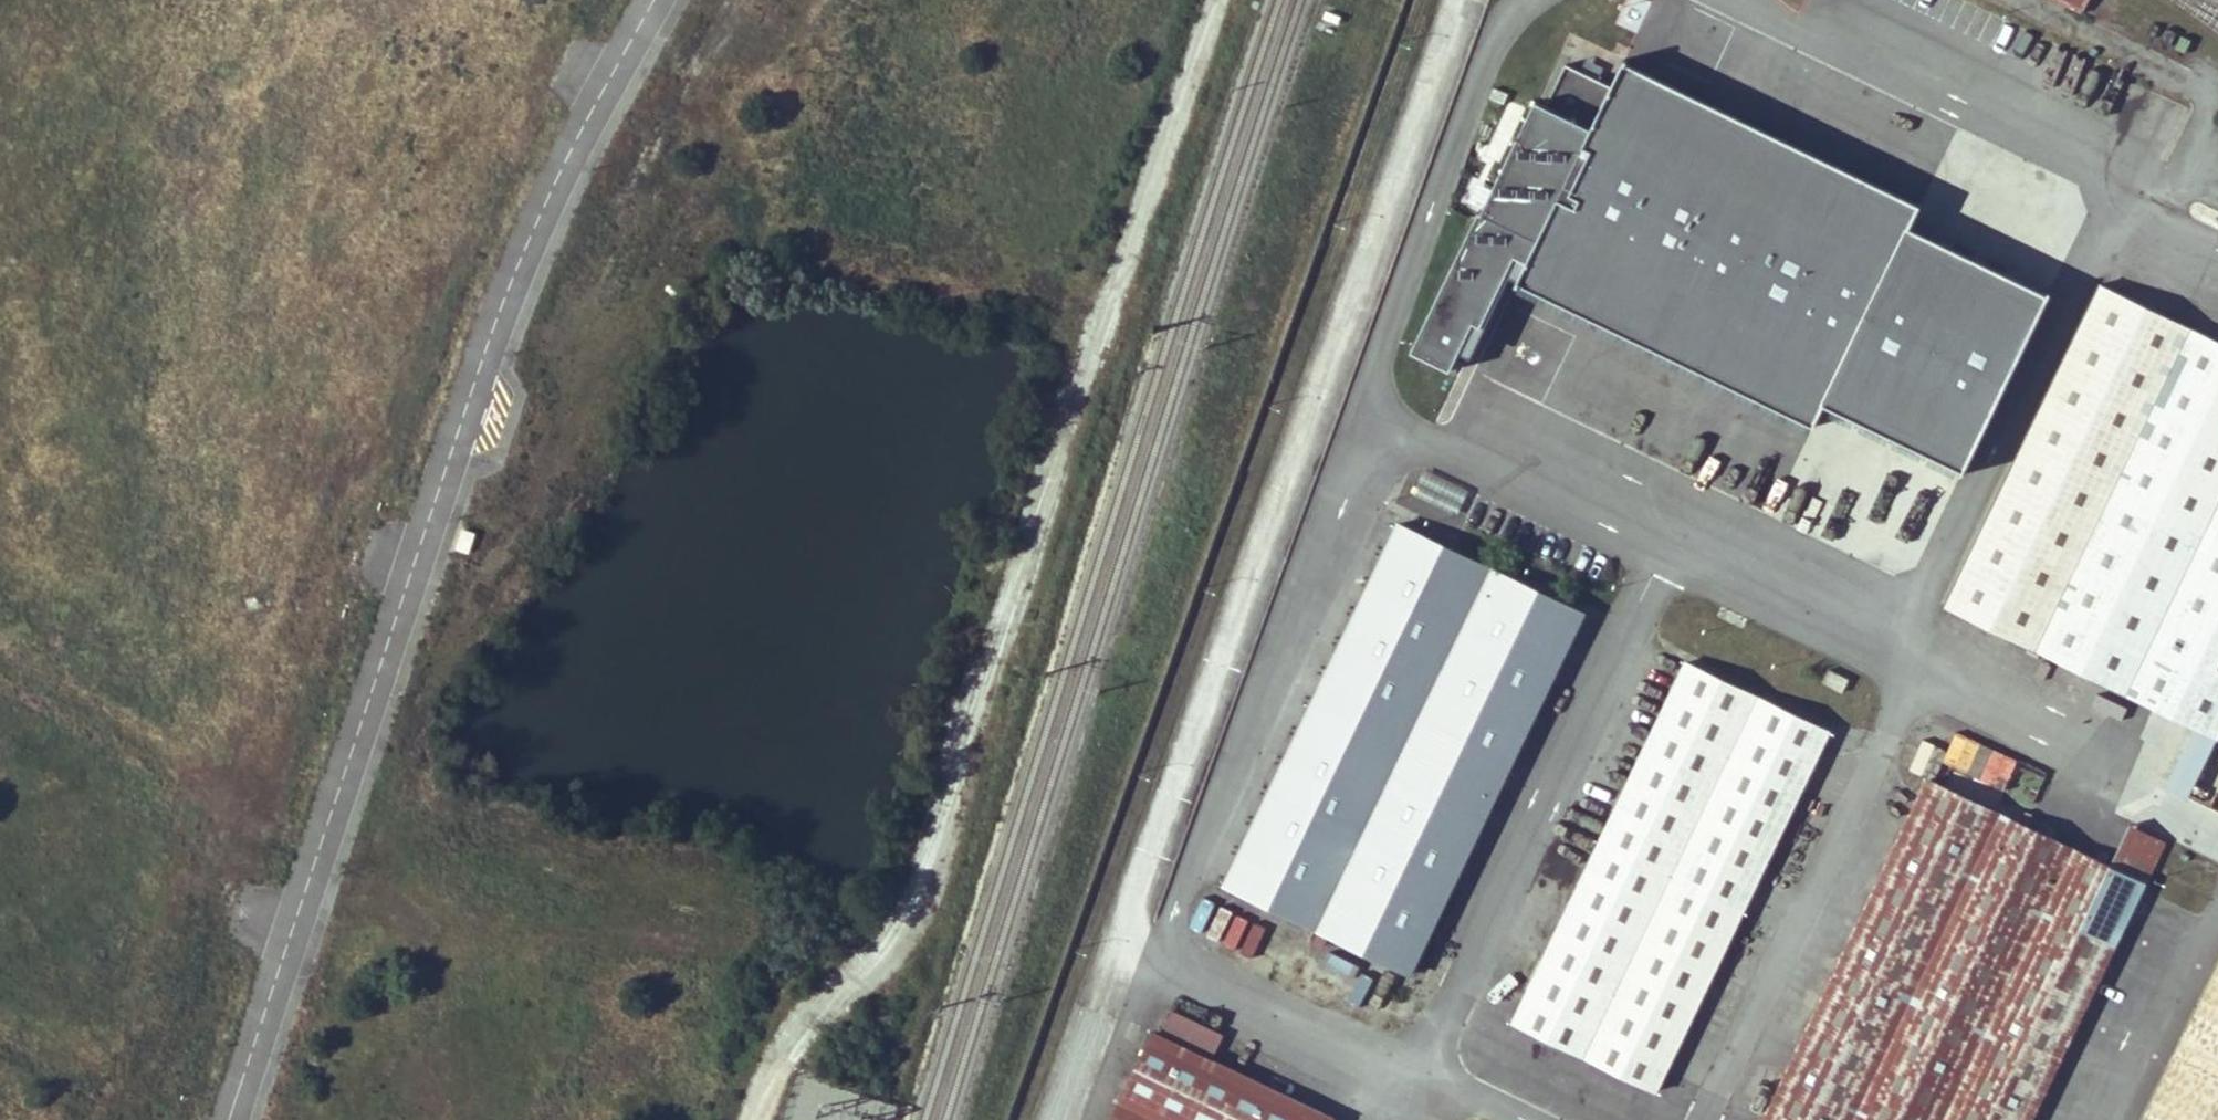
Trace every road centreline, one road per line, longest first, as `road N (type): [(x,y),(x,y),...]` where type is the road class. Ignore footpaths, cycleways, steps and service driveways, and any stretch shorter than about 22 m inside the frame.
road 1 (track): [(753,1119),(776,1047),(928,899),(1051,484),(1216,0)]

